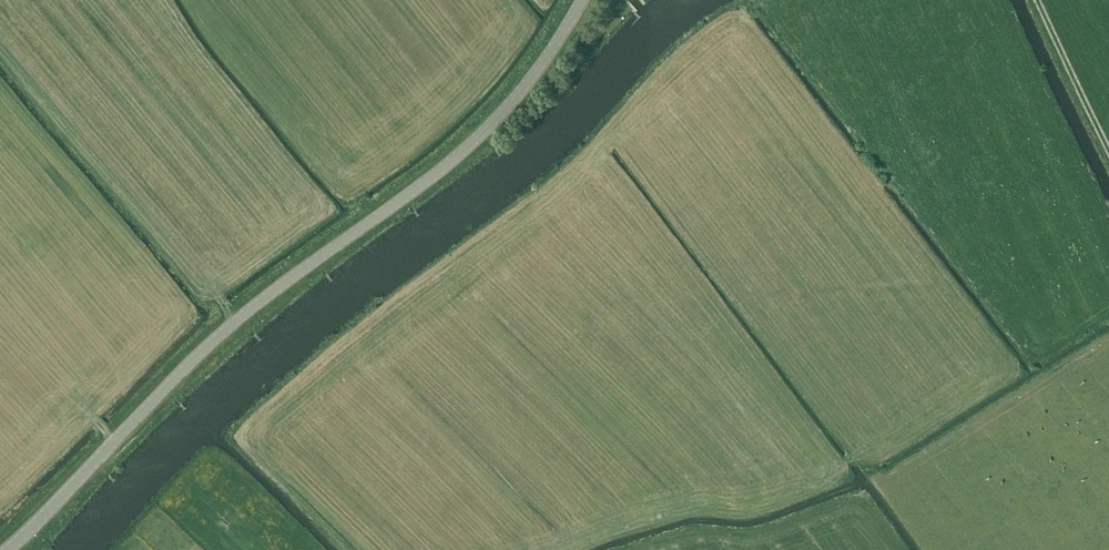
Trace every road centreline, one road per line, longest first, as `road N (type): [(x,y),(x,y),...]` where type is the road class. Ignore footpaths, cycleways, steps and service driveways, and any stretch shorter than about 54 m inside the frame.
road 1 (tertiary): [(6,549),(211,343),(479,136),(532,77),(580,0)]
road 2 (track): [(1108,148),(1037,0)]

